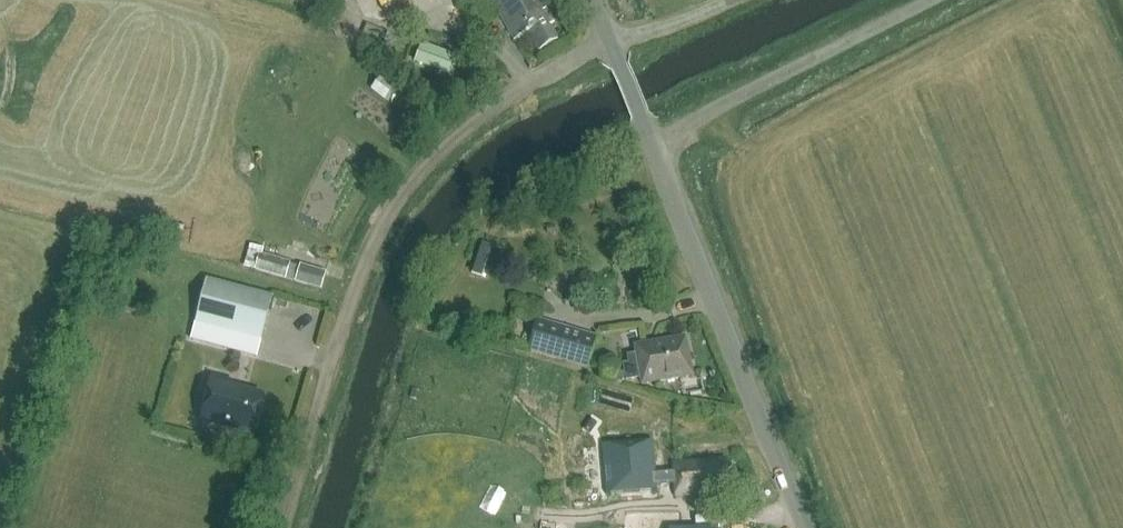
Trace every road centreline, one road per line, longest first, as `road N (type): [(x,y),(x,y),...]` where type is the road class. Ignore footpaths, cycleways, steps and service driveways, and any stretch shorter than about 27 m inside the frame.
road 1 (tertiary): [(822,527),(593,0)]

